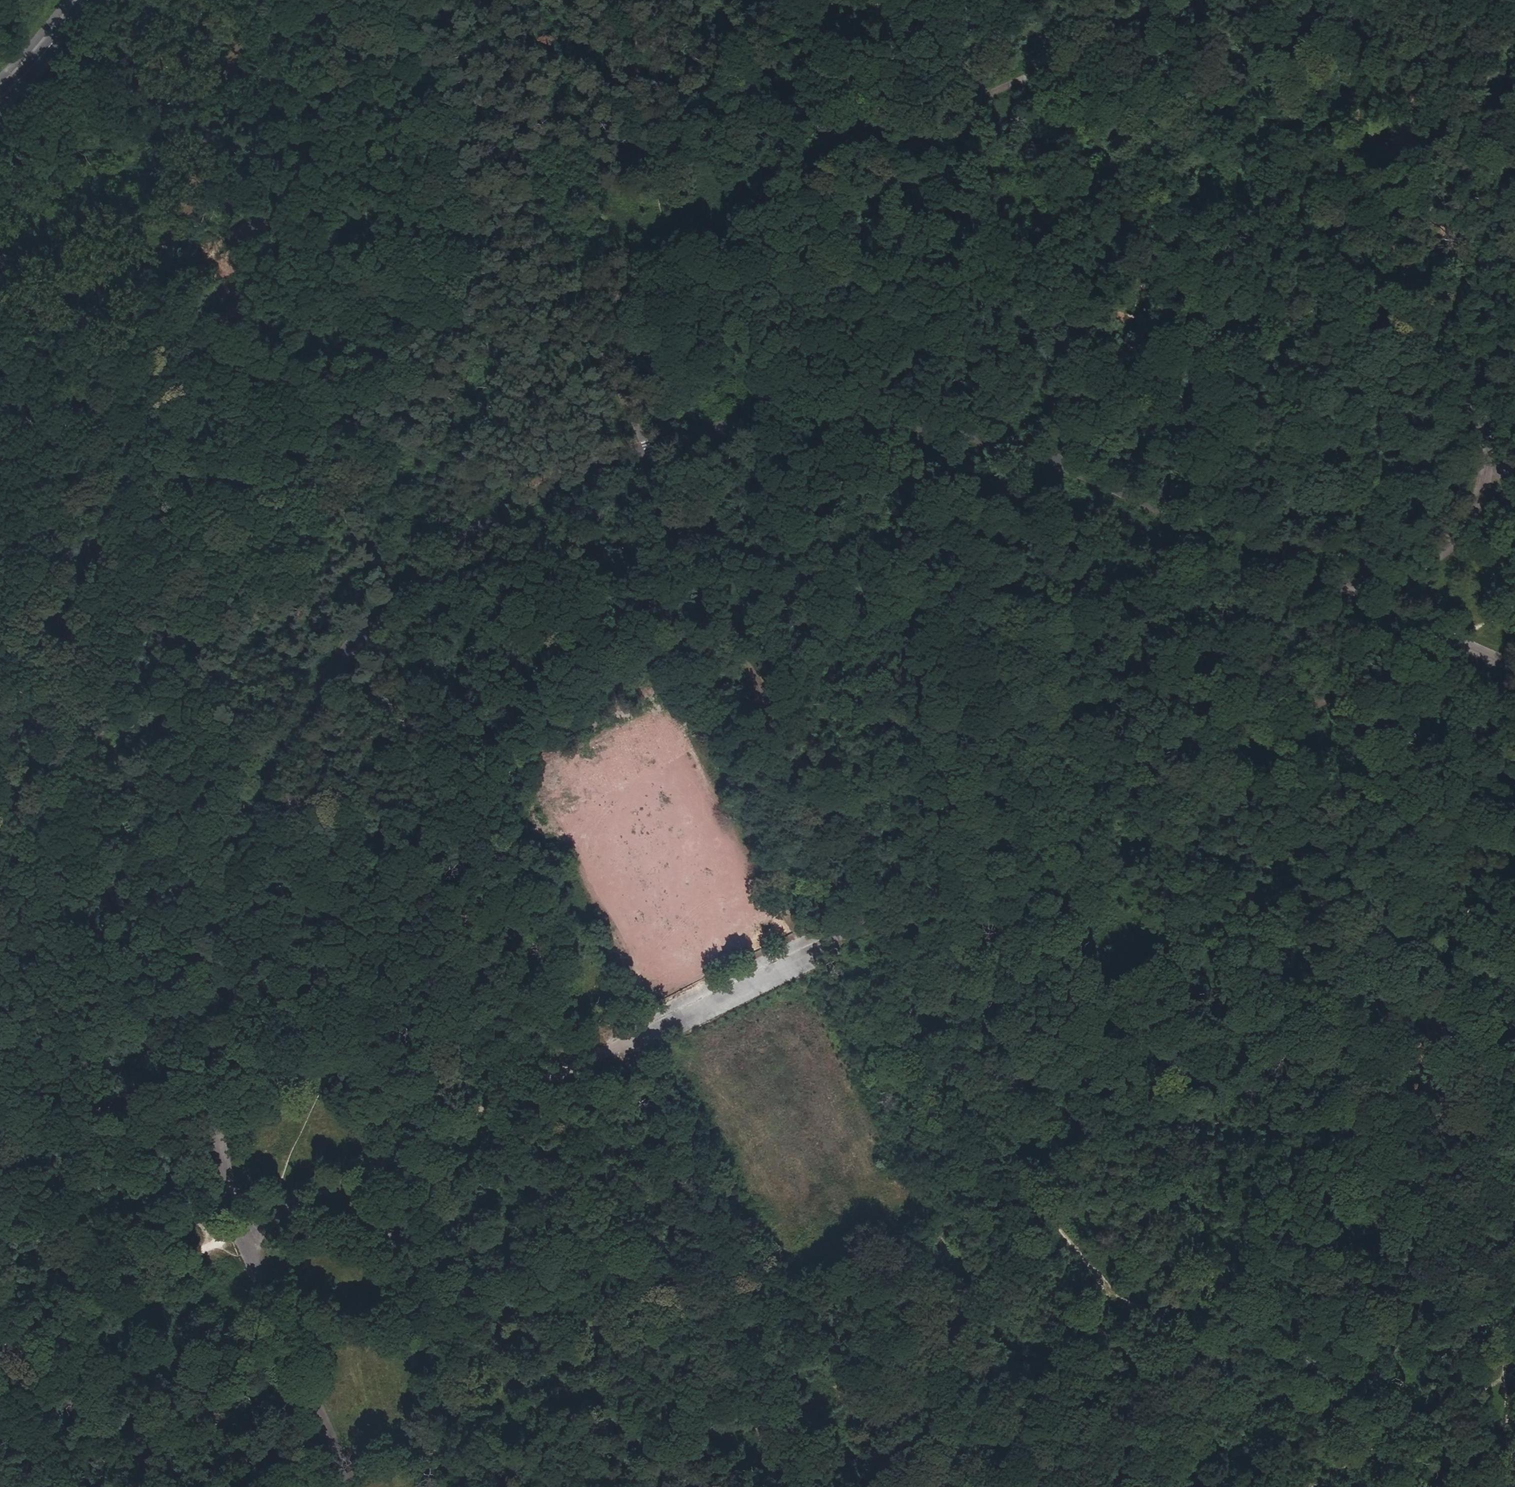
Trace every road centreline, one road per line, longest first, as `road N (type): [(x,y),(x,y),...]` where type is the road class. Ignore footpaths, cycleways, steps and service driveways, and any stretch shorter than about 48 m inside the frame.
road 1 (track): [(1197,0),(580,282),(573,293),(646,446)]
road 2 (secondary): [(88,0),(0,98)]

